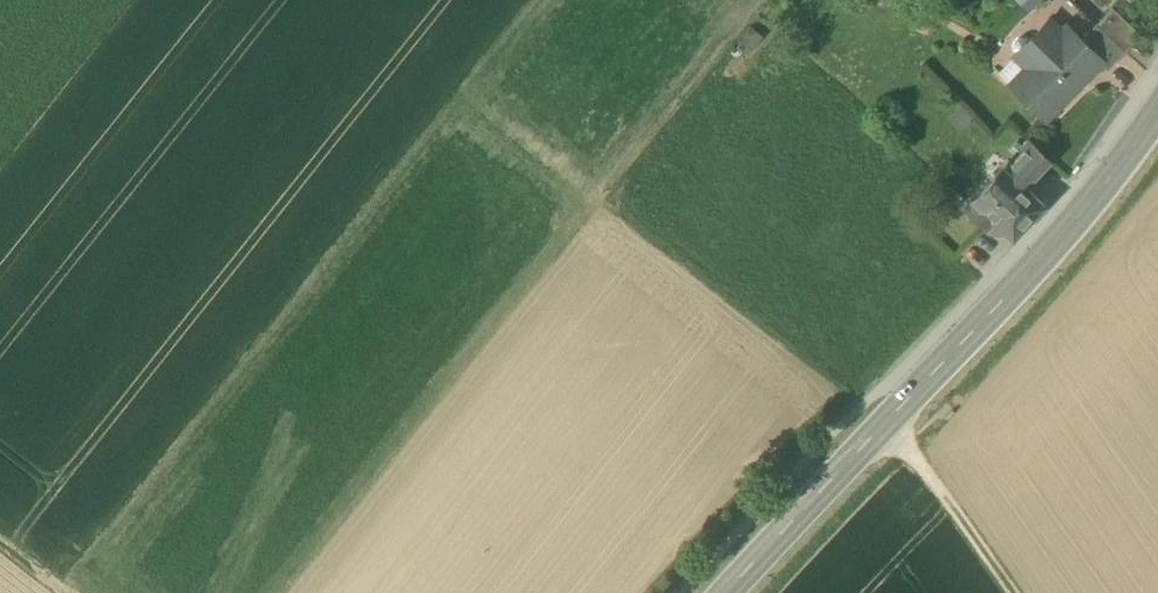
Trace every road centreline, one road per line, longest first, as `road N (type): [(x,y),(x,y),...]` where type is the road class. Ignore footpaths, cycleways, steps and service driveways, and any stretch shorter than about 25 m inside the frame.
road 1 (secondary): [(1157,100),(1106,179),(1010,294),(726,592)]
road 2 (track): [(874,396),(1010,592)]

